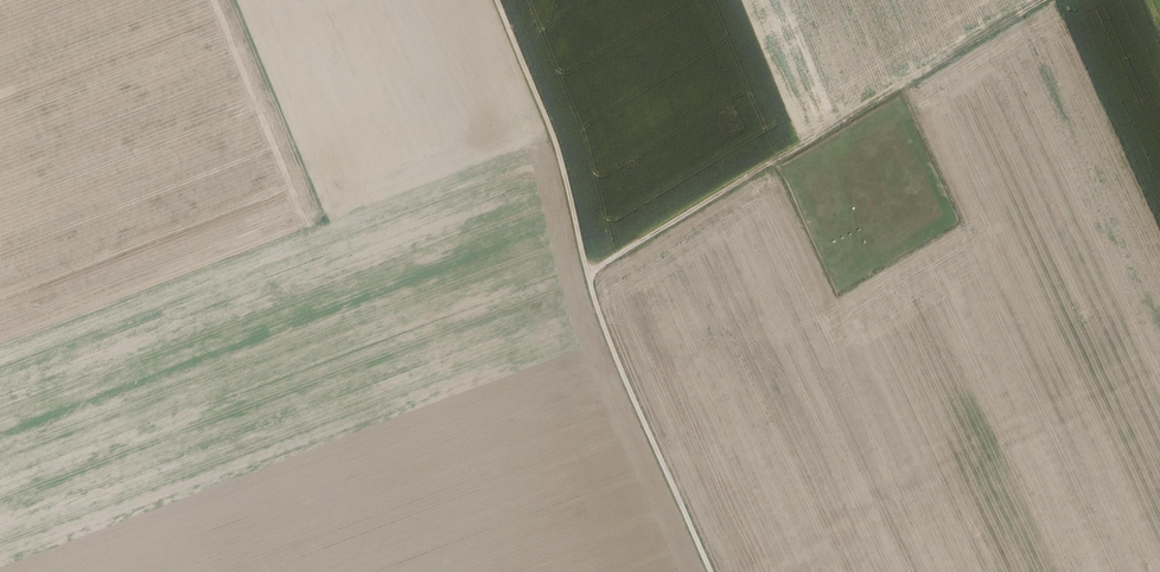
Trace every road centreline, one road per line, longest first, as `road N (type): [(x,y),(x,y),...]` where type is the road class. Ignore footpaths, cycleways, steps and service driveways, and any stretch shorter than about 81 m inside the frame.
road 1 (track): [(496,0),(554,143),(605,336),(708,571)]
road 2 (track): [(588,276),(1046,0)]

